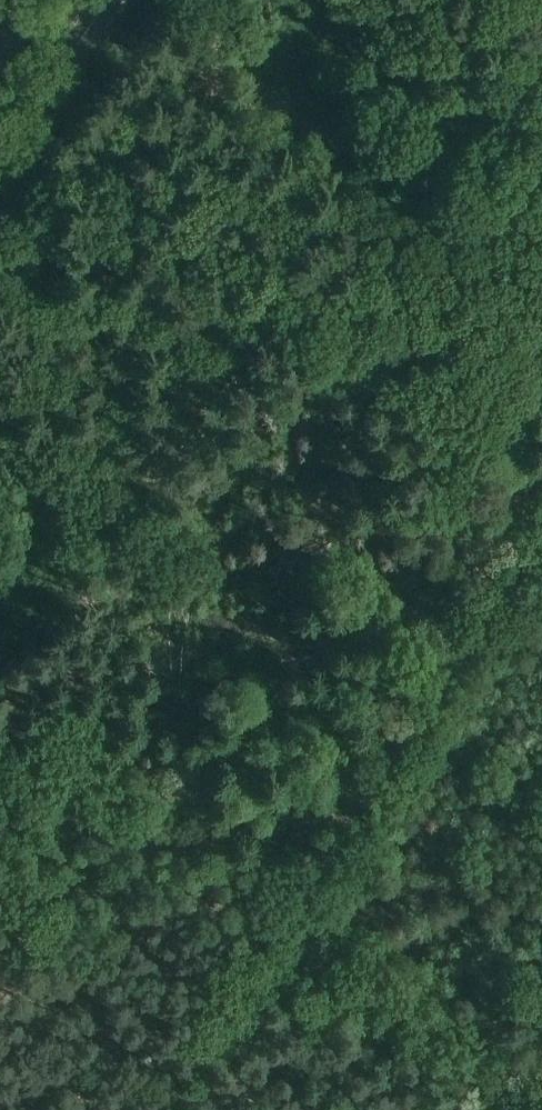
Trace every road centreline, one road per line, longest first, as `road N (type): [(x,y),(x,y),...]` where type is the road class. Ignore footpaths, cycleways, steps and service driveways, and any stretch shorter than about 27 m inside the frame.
road 1 (secondary): [(108,0),(0,156)]

